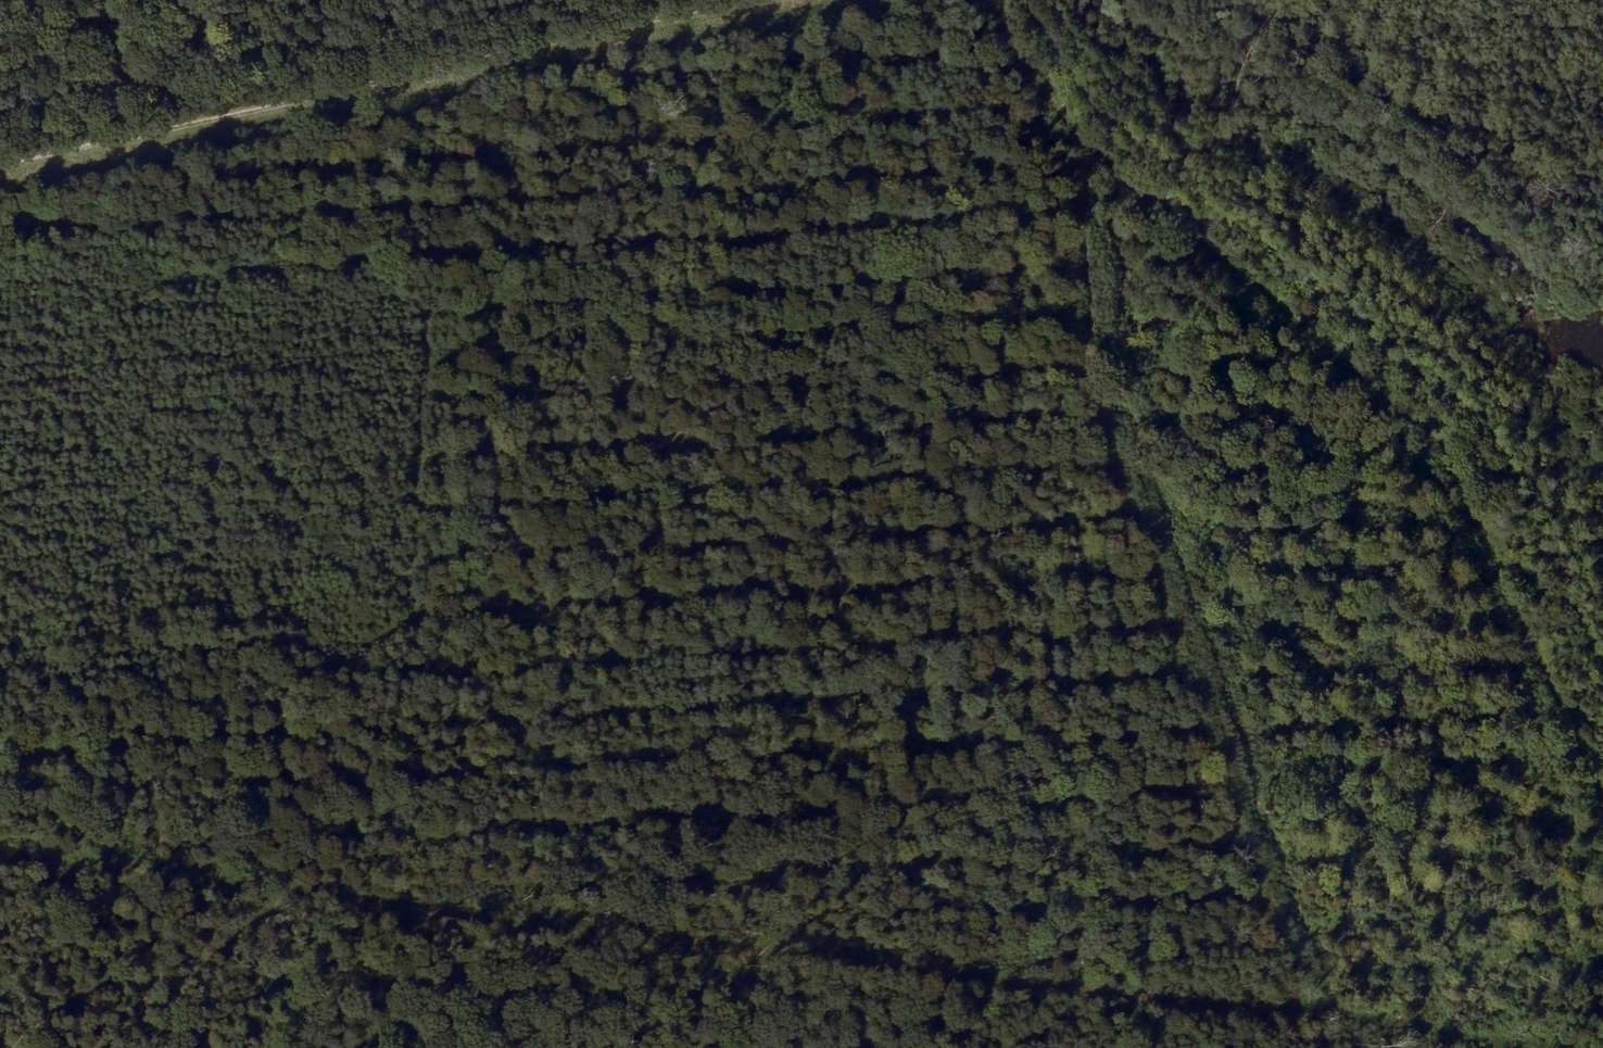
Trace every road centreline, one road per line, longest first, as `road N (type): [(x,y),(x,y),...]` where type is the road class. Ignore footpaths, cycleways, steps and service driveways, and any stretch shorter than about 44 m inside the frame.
road 1 (track): [(773,0),(0,165)]

